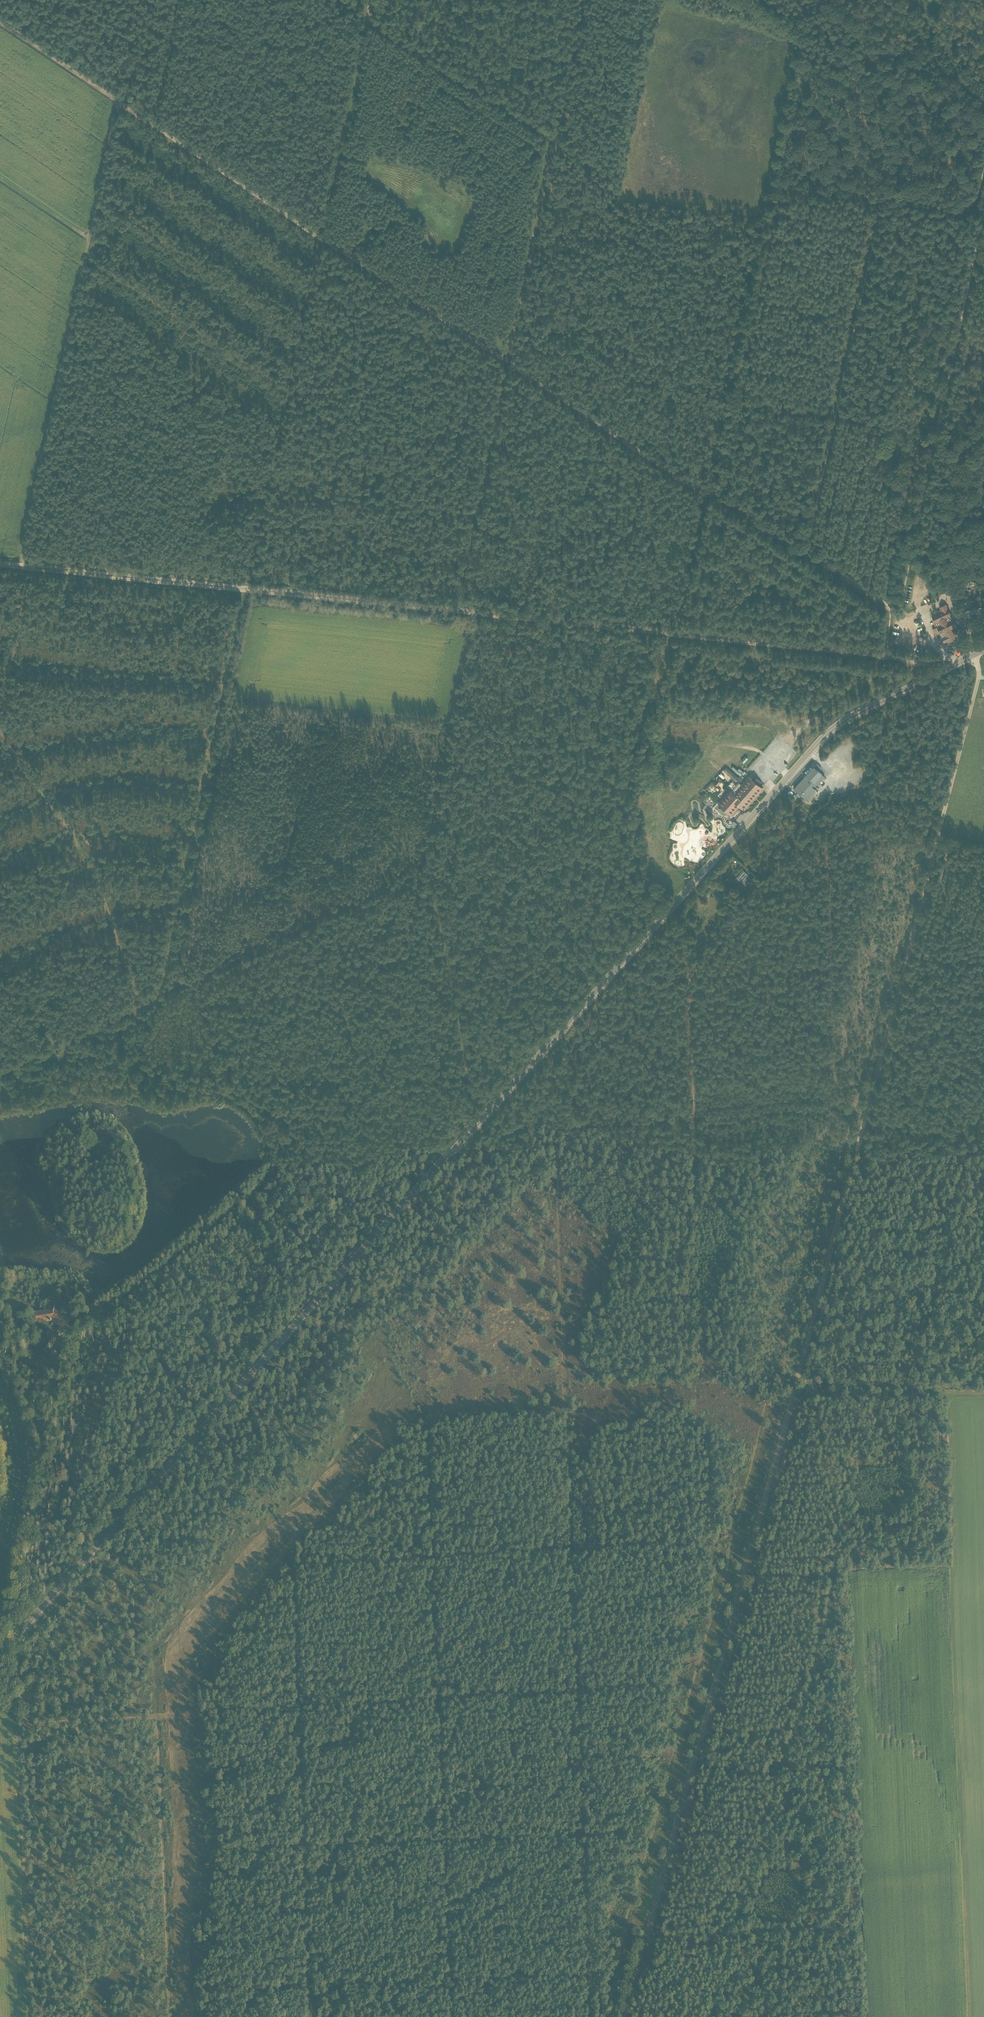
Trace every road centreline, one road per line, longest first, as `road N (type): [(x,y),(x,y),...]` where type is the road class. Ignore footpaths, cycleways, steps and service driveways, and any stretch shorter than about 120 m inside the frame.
road 1 (secondary): [(0,1654),(820,740),(849,717),(976,654)]
road 2 (track): [(0,22),(323,239),(369,21),(556,143),(544,188),(760,229)]
road 3 (track): [(246,591),(956,663)]
road 4 (track): [(793,1400),(625,2016)]
road 5 (track): [(797,1381),(938,834)]
road 6 (track): [(709,492),(323,239)]
road 7 (track): [(246,591),(323,239)]
road 8 (track): [(915,529),(983,210)]
road 9 (track): [(760,229),(709,492)]
road 10 (track): [(0,566),(246,591)]
road 11 (track): [(0,176),(87,235),(117,101)]
road 12 (unclassified): [(938,834),(978,681),(976,654)]
road 13 (track): [(505,362),(544,188)]
road 14 (track): [(804,29),(768,188)]
road 15 (track): [(983,1393),(821,1402)]
road 16 (track): [(879,657),(866,683),(811,719),(789,746)]
road 17 (track): [(768,188),(873,199),(878,219)]

